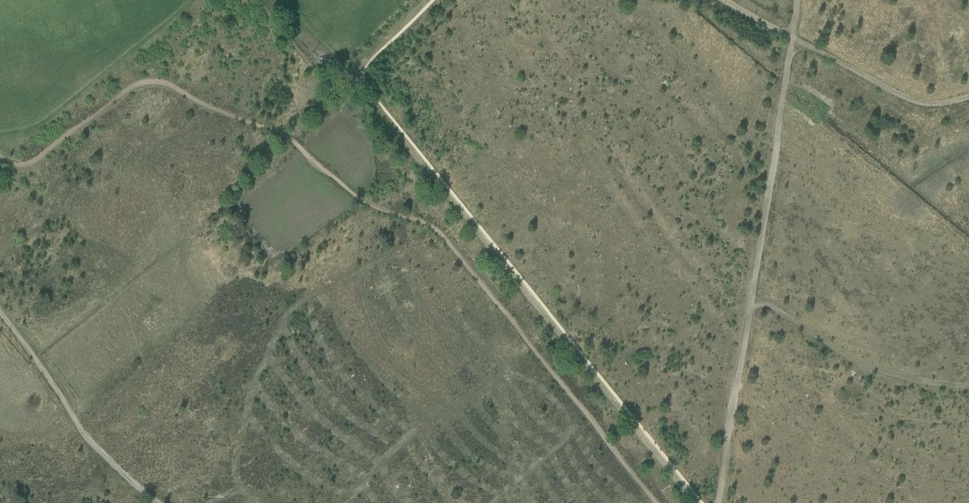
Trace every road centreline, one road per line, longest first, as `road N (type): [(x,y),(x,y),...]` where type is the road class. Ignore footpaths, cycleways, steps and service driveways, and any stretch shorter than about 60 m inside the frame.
road 1 (track): [(695,502),(358,82),(361,59),(425,0)]
road 2 (track): [(750,301),(792,38)]
road 3 (track): [(154,502),(88,439),(0,310)]
road 4 (track): [(718,502),(750,301)]
road 5 (track): [(792,38),(925,104),(968,97)]

